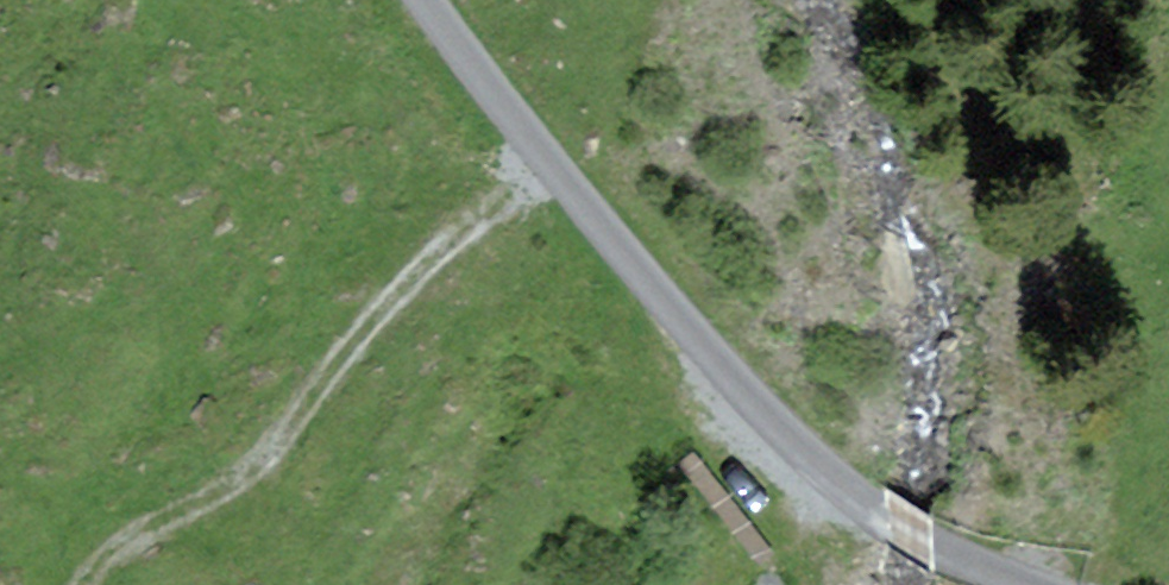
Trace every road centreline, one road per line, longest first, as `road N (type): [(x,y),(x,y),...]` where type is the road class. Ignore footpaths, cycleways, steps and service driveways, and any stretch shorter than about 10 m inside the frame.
road 1 (residential): [(426,0),(674,313),(798,447),(888,521)]
road 2 (track): [(83,584),(106,553),(226,485),(285,439),(328,368),(393,289),(553,166)]
road 3 (unclassified): [(888,521),(1020,584)]

